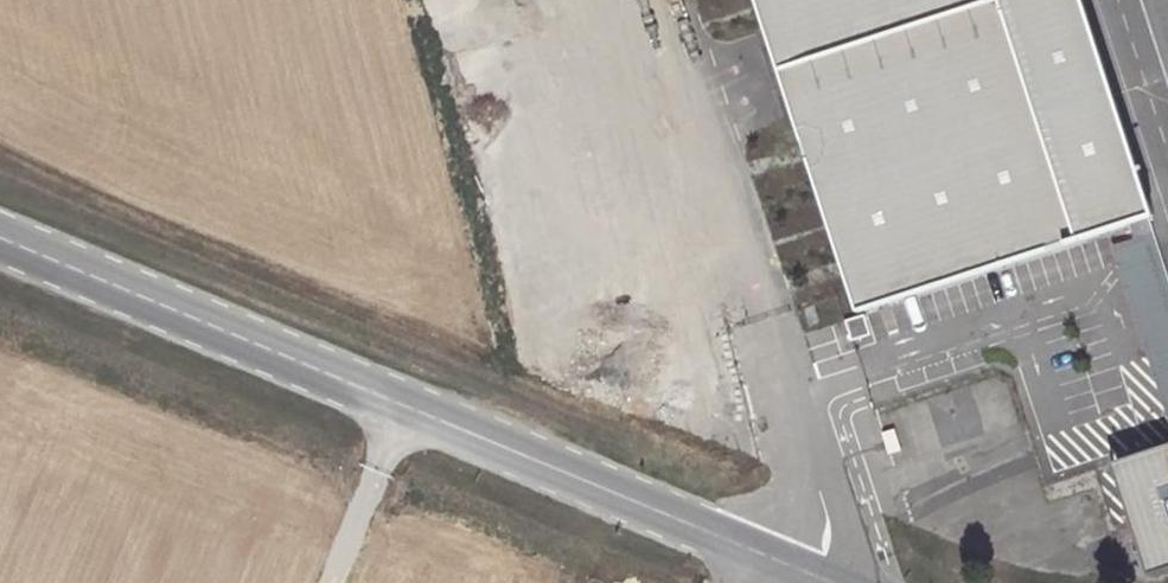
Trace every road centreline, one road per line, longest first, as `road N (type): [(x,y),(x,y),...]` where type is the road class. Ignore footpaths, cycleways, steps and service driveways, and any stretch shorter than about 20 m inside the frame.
road 1 (unclassified): [(0,243),(832,582)]
road 2 (track): [(333,582),(407,408)]

